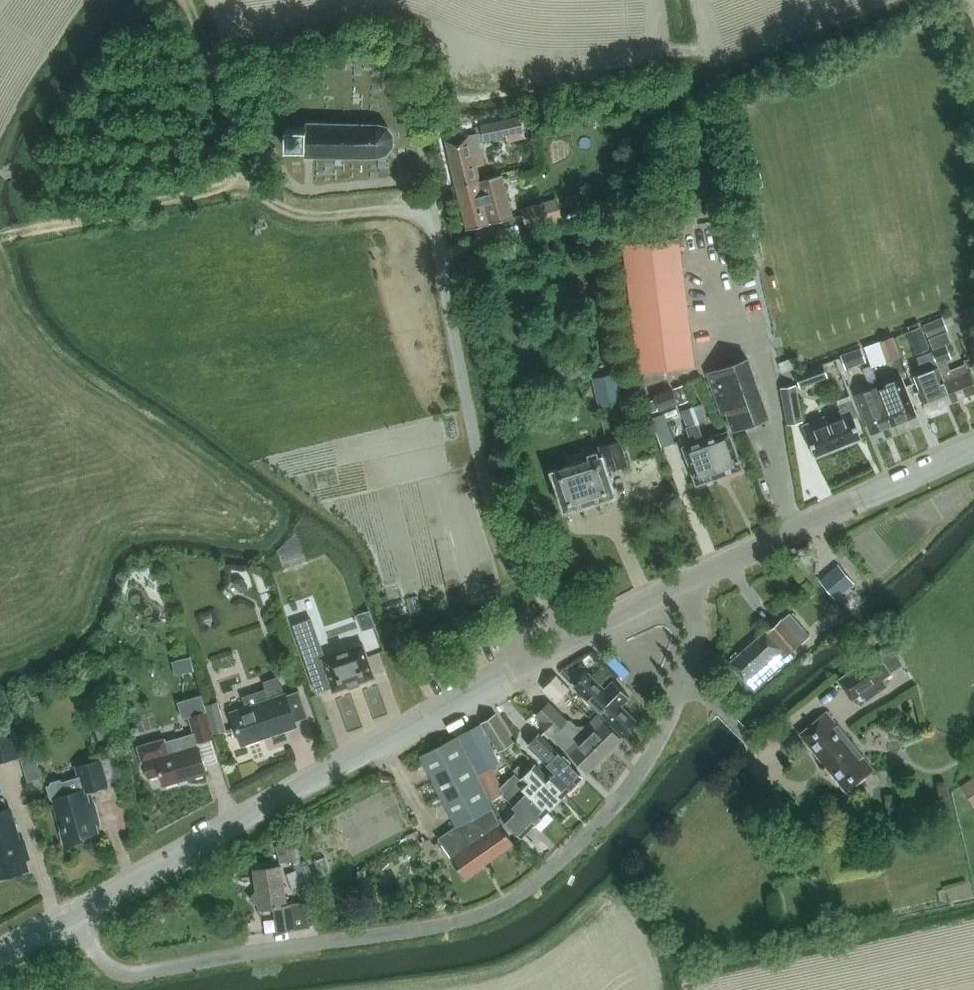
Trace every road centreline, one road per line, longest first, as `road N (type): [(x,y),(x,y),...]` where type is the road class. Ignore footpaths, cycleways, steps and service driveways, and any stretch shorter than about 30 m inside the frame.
road 1 (residential): [(70,917),(109,966),(142,974),(424,929),(496,908),(551,869),(646,762),(697,637),(688,582)]
road 2 (tertiary): [(70,917),(570,639)]
road 3 (residential): [(570,639),(492,507),(438,241),(431,222),(405,211)]
road 4 (track): [(405,211),(315,216),(277,204),(240,149),(188,0)]
road 5 (tertiary): [(688,582),(973,450)]
road 6 (tertiary): [(570,639),(688,582)]

